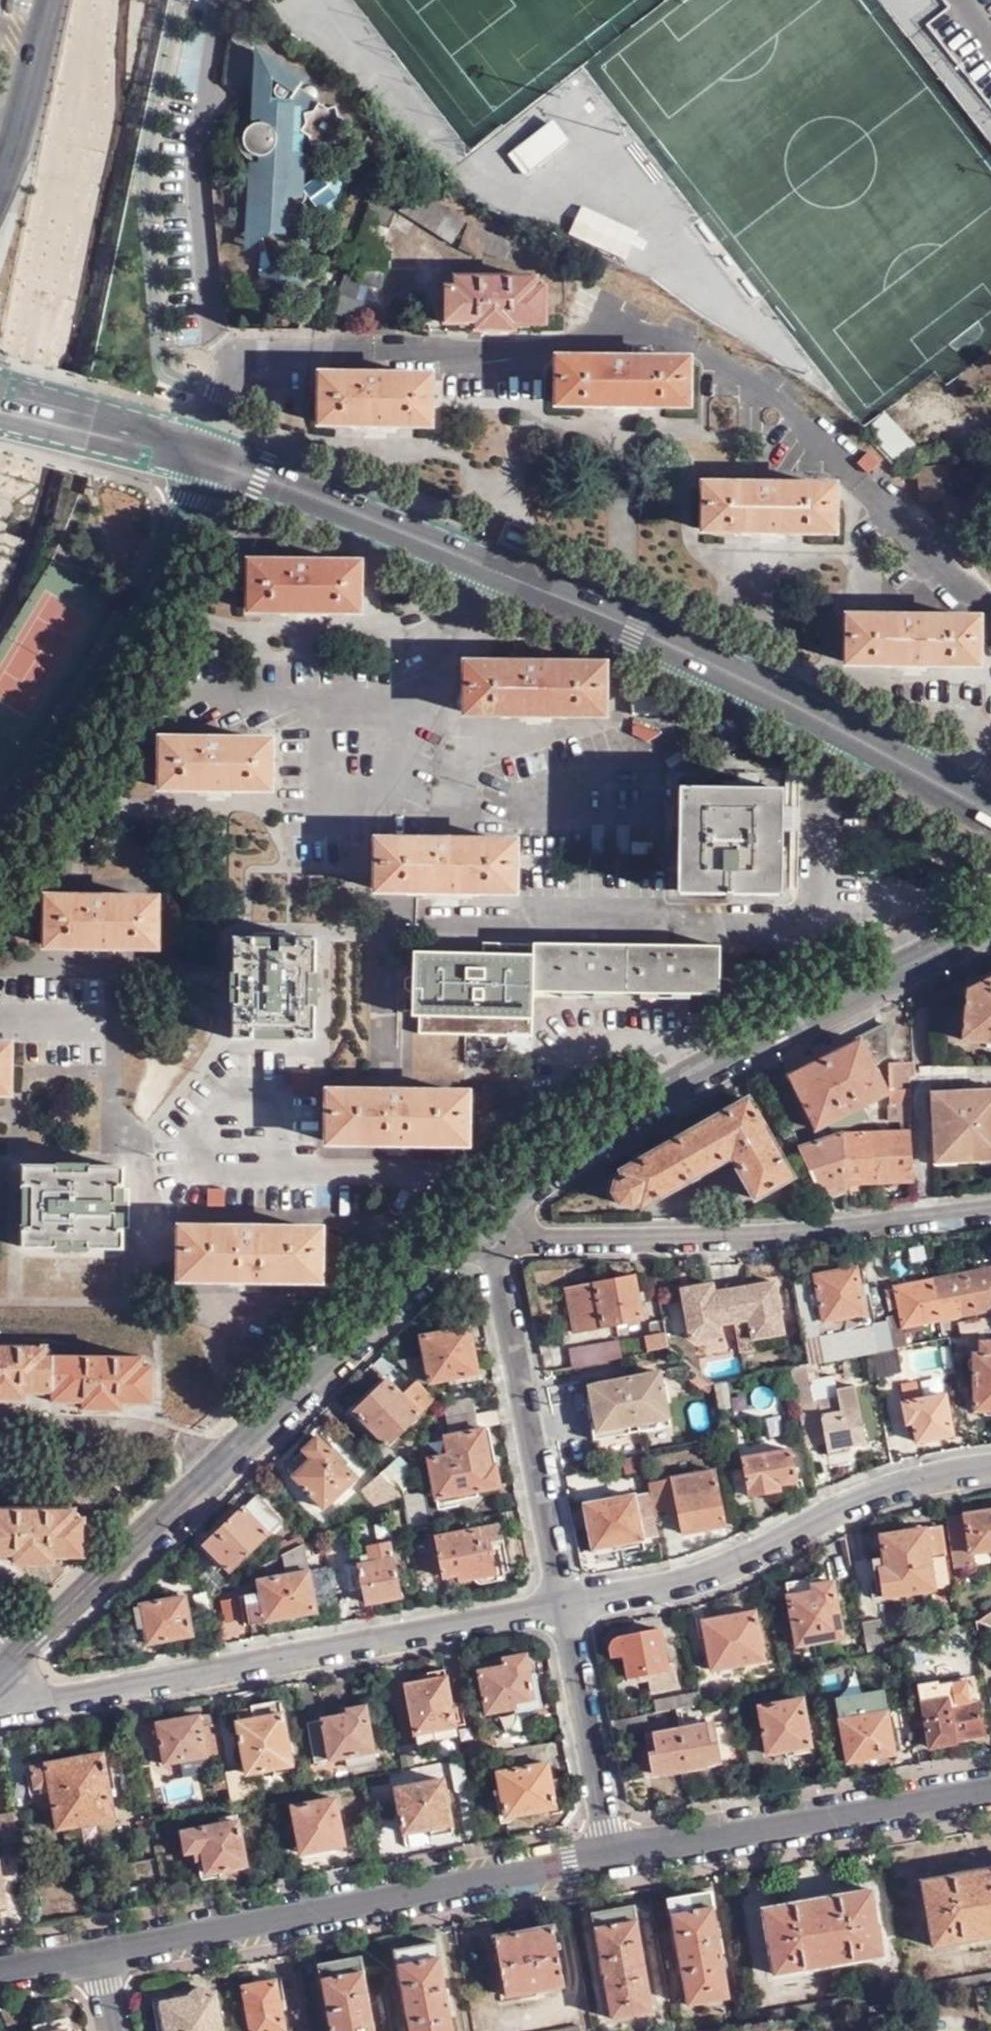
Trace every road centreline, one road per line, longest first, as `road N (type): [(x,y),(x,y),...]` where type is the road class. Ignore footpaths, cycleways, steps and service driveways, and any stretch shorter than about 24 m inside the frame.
road 1 (tertiary): [(208,461),(487,564),(667,644),(990,811)]
road 2 (residential): [(480,1224),(8,1666)]
road 3 (residential): [(990,924),(666,1093),(480,1224)]
road 4 (residential): [(0,1684),(62,1696),(562,1607)]
road 5 (residential): [(98,1953),(612,1853)]
road 6 (residential): [(480,1224),(550,1240),(744,1235),(990,1209)]
road 7 (residential): [(562,1607),(705,1573),(846,1502),(990,1464)]
road 8 (residential): [(0,845),(113,677),(208,461)]
road 9 (residential): [(480,1224),(562,1607)]
road 10 (residential): [(612,1853),(990,1788)]
road 11 (residential): [(562,1607),(612,1853)]
road 12 (tertiary): [(0,406),(208,461)]
road 13 (tertiary): [(52,0),(0,183)]

